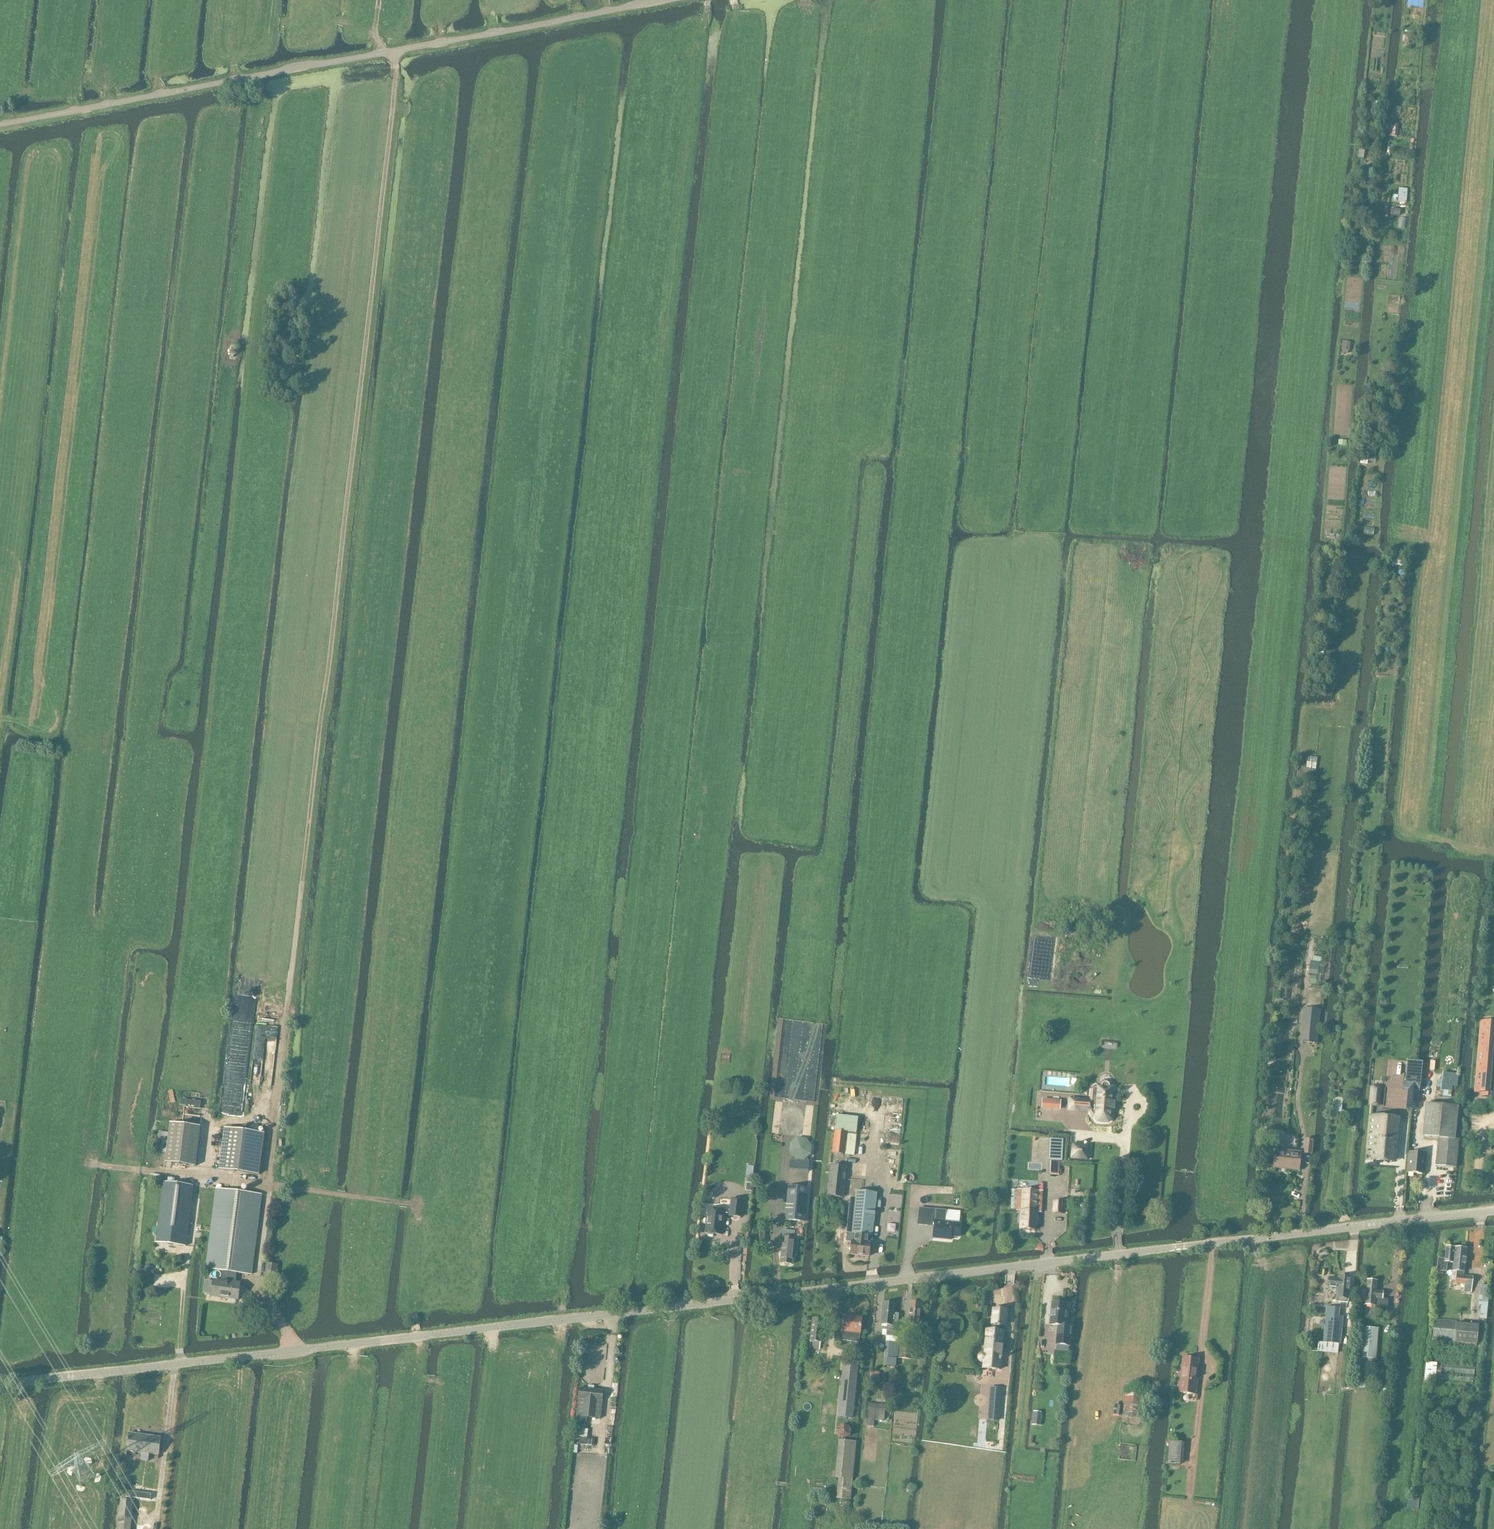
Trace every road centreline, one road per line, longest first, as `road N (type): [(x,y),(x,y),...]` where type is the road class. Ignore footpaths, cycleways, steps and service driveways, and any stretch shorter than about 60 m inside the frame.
road 1 (unclassified): [(0,1383),(1493,1211)]
road 2 (unclassified): [(0,125),(668,0)]
road 3 (track): [(419,1335),(432,1201),(324,1190),(340,1039)]
road 4 (track): [(321,1528),(335,1408),(353,1366),(353,1344)]
road 5 (track): [(86,1158),(271,1179)]
road 6 (track): [(387,172),(395,109),(433,111),(425,186)]
road 7 (track): [(228,1528),(240,1357)]

